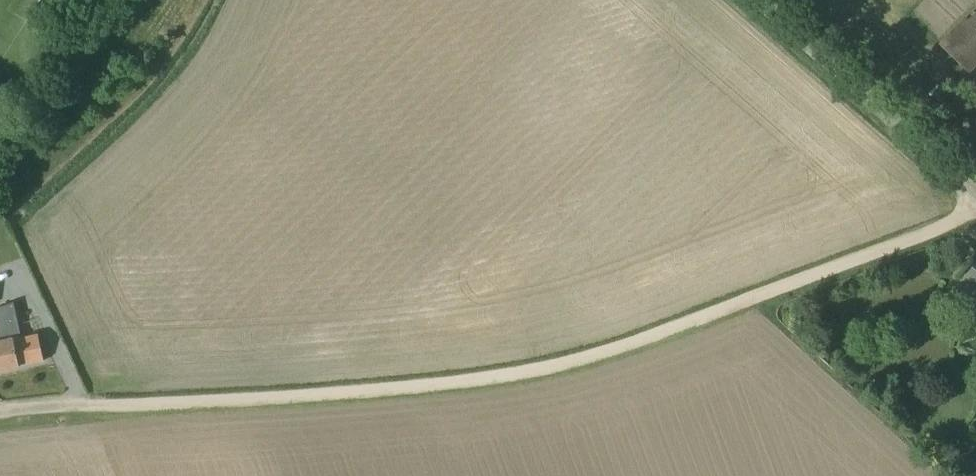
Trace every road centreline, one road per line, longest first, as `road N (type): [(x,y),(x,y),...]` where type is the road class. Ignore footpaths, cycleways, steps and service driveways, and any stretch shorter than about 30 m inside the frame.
road 1 (track): [(98,405),(370,391),(538,369),(650,338),(975,209)]
road 2 (track): [(200,0),(136,95),(0,227)]
road 3 (unclassified): [(975,195),(759,0)]

